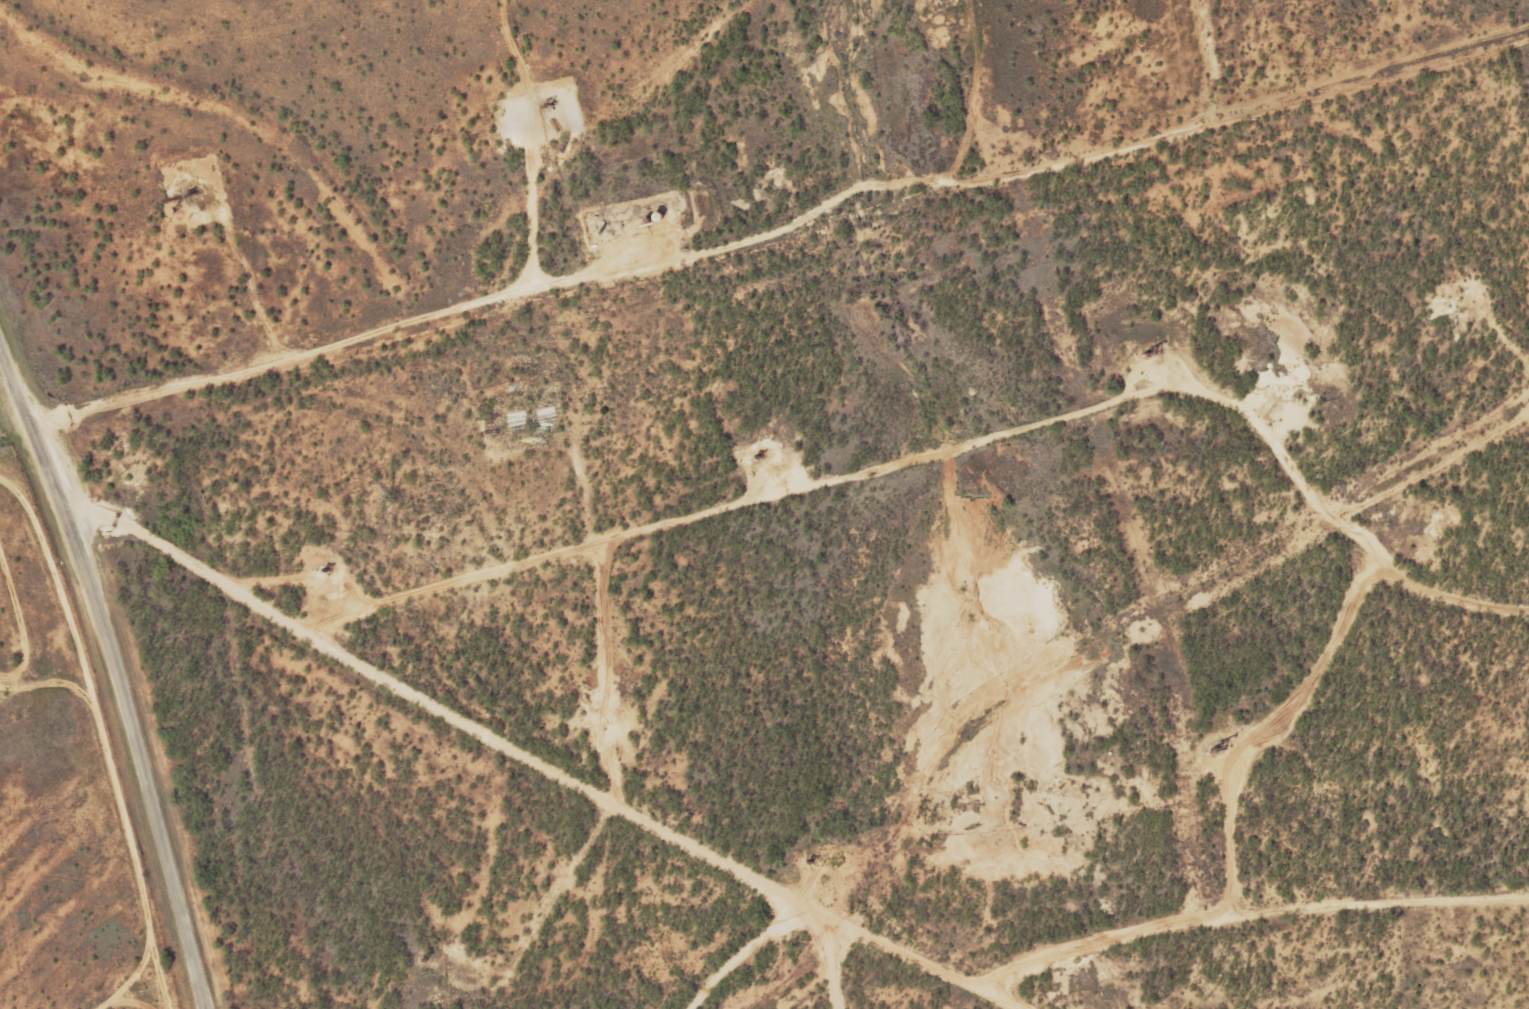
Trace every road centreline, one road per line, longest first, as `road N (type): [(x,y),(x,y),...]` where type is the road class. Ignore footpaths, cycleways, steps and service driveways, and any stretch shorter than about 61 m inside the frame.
road 1 (residential): [(0,361),(106,653),(203,1008)]

